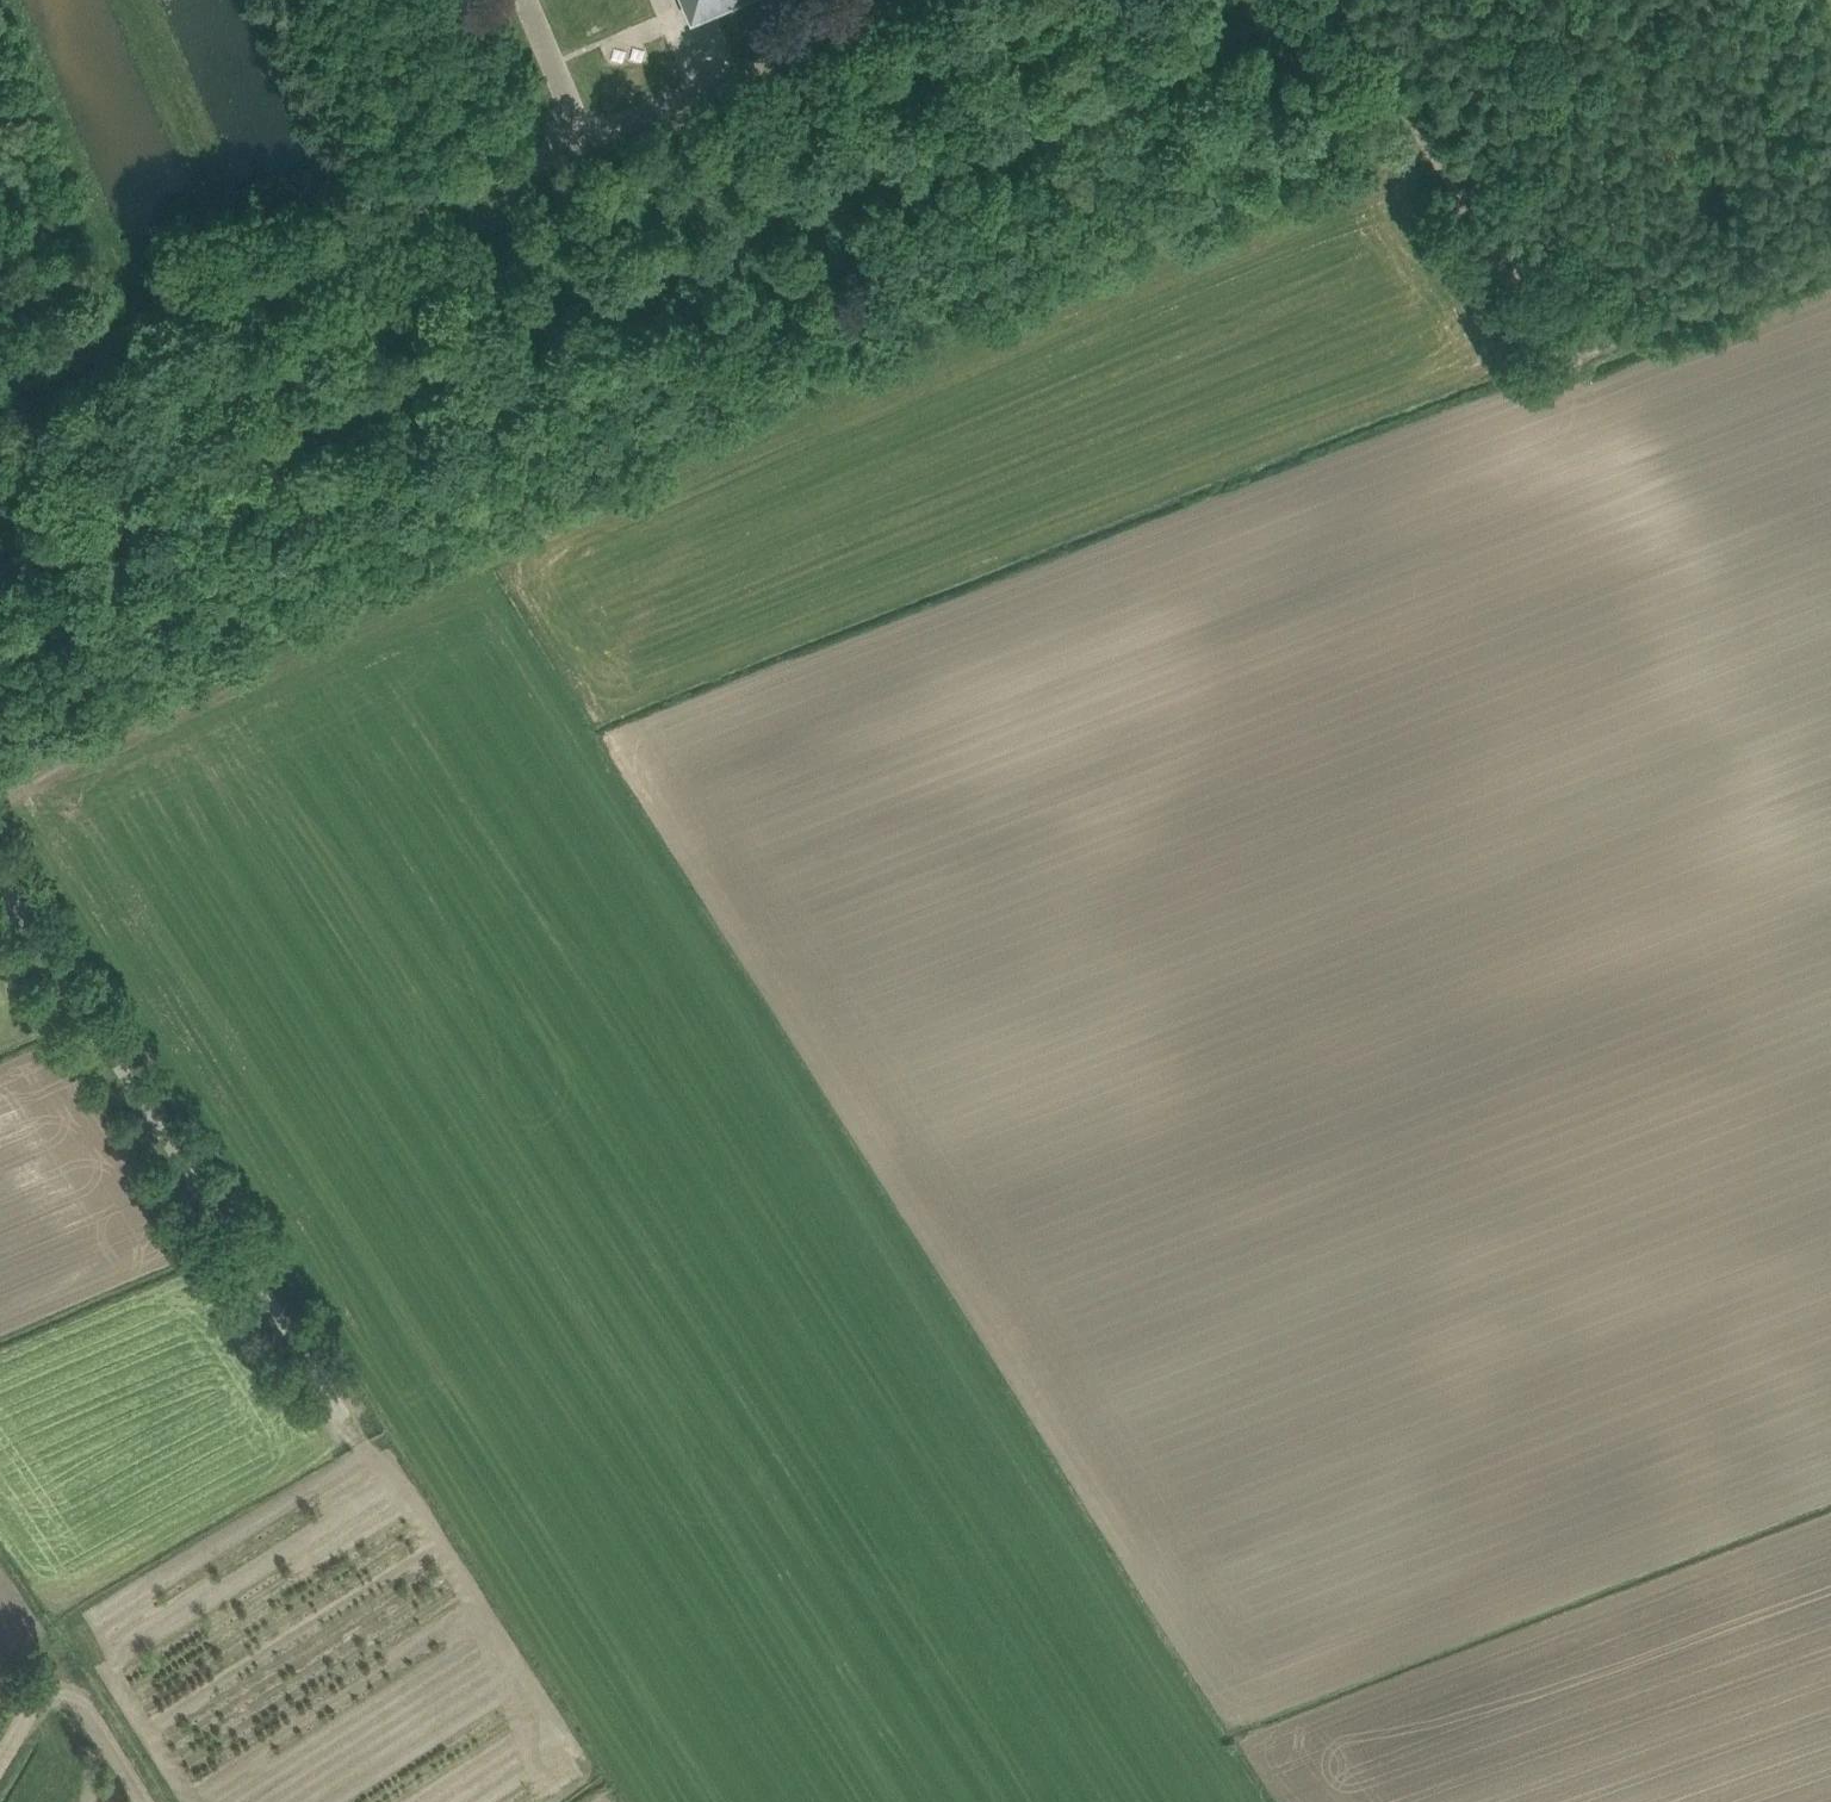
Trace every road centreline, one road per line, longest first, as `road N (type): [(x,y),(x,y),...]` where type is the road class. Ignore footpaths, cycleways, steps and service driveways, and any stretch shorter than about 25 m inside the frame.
road 1 (unclassified): [(361,1434),(0,875)]
road 2 (track): [(146,1801),(83,1706),(56,1691),(29,1712),(0,1765)]

